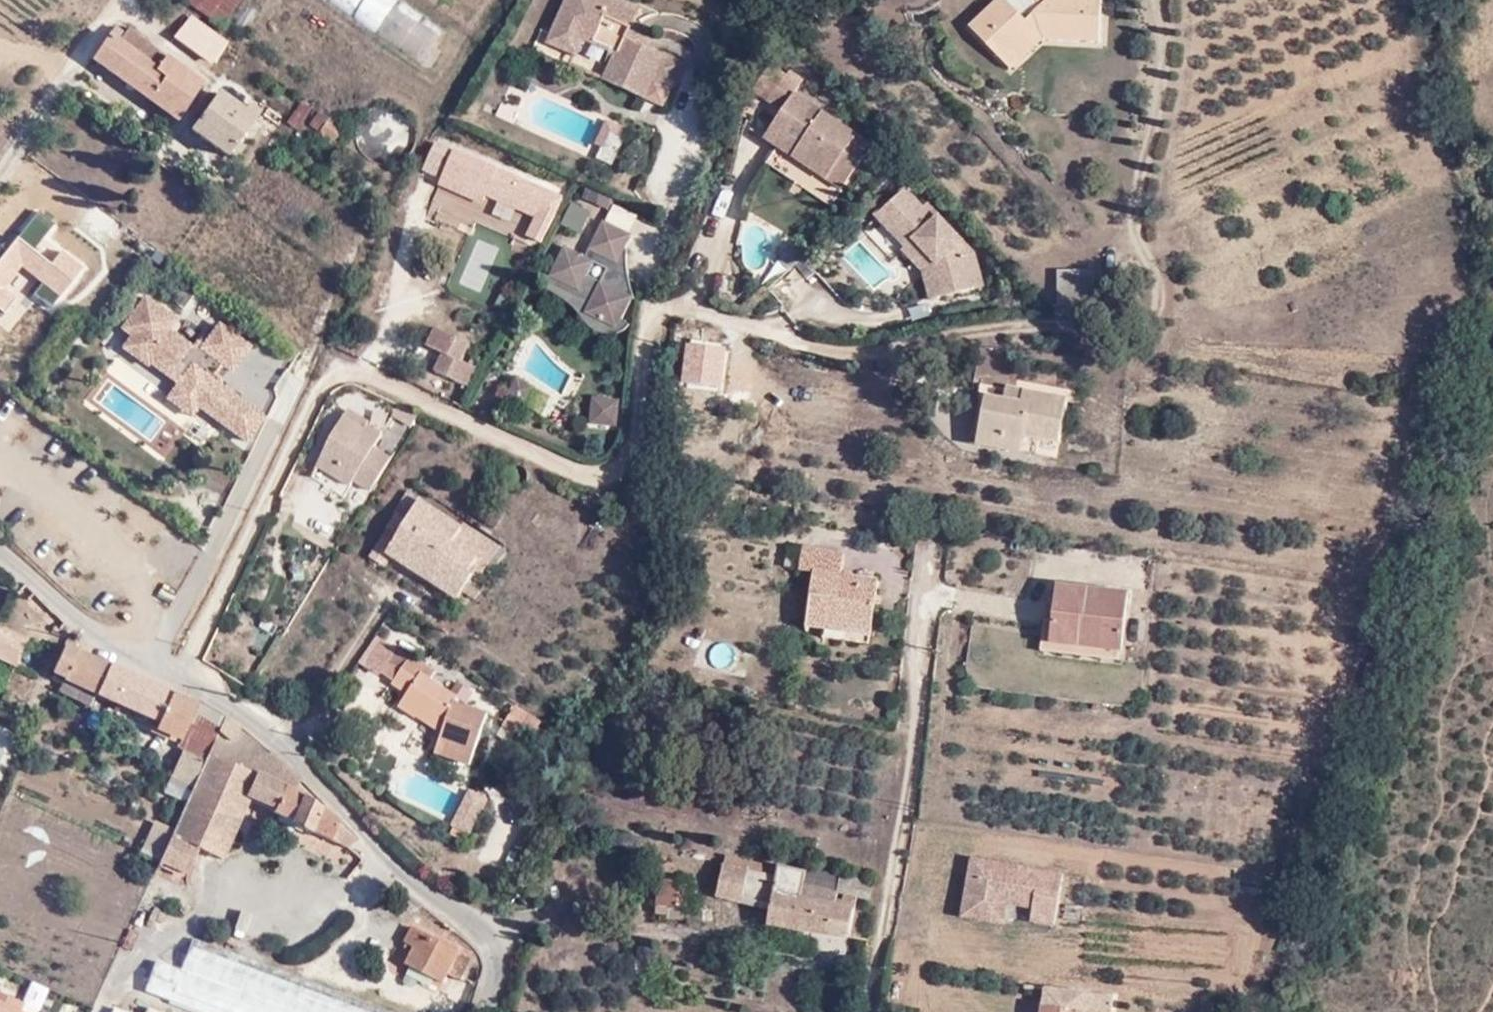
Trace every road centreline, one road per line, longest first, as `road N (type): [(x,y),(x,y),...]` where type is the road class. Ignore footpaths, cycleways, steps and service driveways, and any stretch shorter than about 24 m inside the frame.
road 1 (residential): [(184,682),(325,378),(360,373),(583,472),(613,471),(630,458),(649,326)]
road 2 (track): [(1149,257),(1162,281),(1161,308),(1126,325),(978,331),(869,354),(694,307),(670,307),(649,326)]
road 3 (residential): [(101,1011),(167,938),(305,876),(385,862)]
road 4 (unclassified): [(184,682),(247,713),(323,777),(385,862)]
road 5 (unclassified): [(0,555),(92,633),(184,682)]
road 6 (unclassified): [(385,862),(412,891),(476,919),(497,946),(481,1011)]
road 7 (residential): [(117,4),(0,176)]

